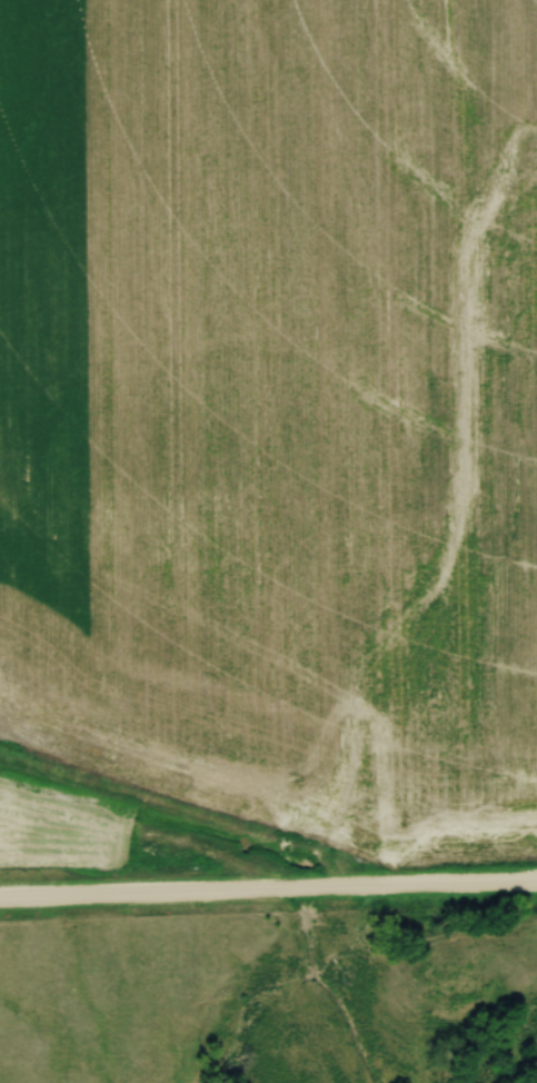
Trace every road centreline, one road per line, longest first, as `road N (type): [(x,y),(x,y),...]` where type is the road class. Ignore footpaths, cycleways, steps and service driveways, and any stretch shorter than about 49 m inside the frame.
road 1 (tertiary): [(0,904),(536,886)]

